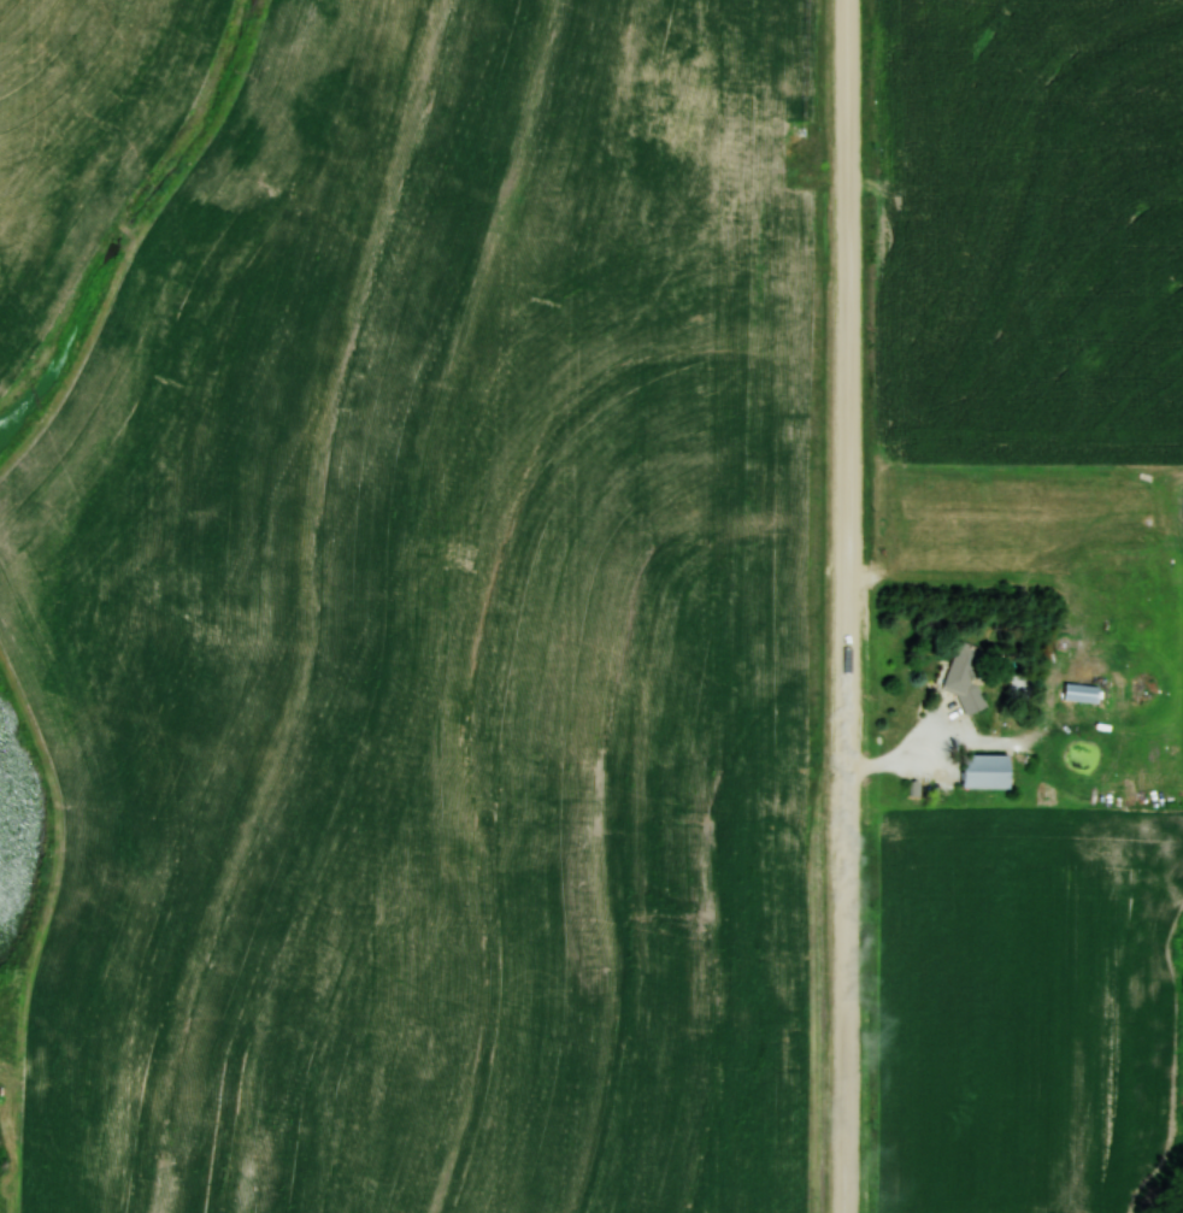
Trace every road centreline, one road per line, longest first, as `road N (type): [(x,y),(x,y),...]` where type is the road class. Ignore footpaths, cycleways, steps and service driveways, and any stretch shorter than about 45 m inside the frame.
road 1 (tertiary): [(847,1212),(849,0)]

